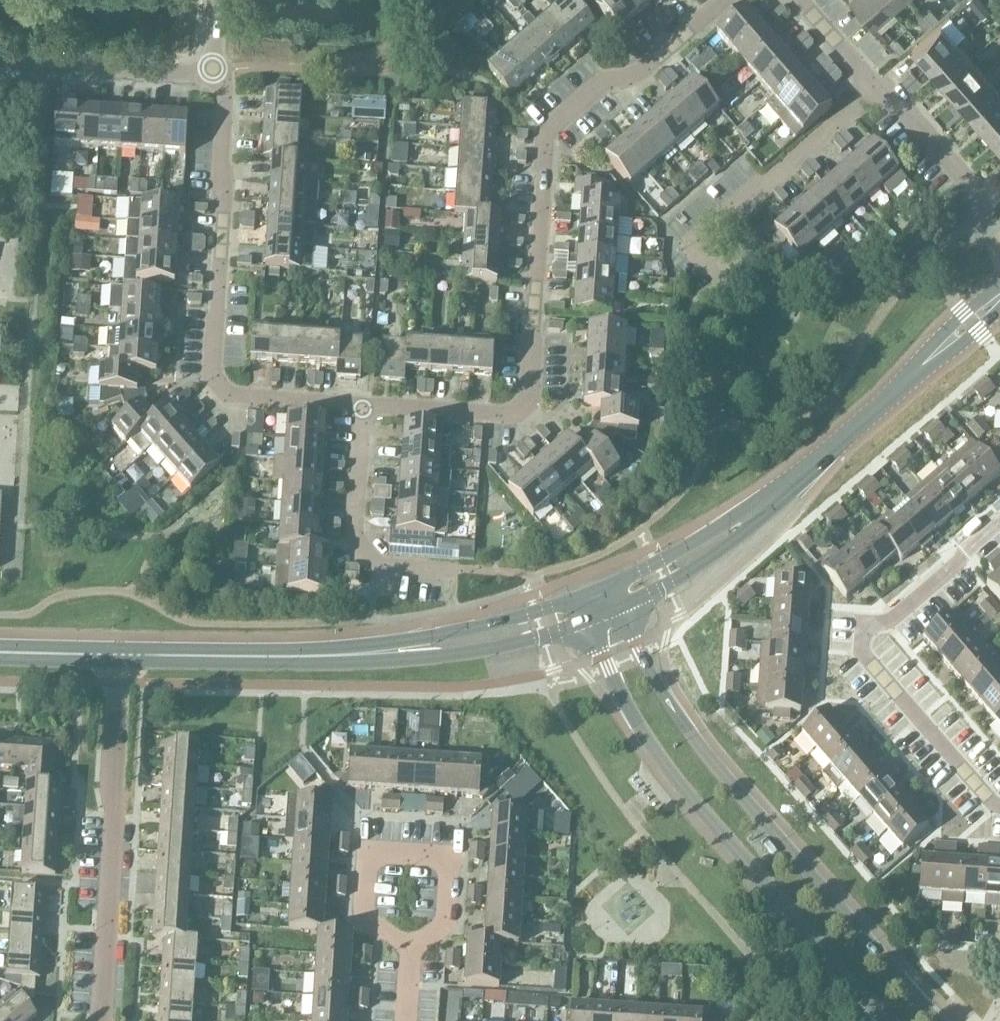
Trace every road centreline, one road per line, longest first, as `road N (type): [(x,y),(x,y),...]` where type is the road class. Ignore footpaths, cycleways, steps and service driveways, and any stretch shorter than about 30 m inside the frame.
road 1 (residential): [(364,404),(503,414),(528,402),(542,140),(593,94),(643,73),(725,0)]
road 2 (tertiary): [(932,1020),(698,746),(647,663),(623,603)]
road 3 (tertiary): [(584,620),(650,750),(887,1020)]
road 4 (residential): [(364,404),(230,394),(213,370),(228,86),(213,72)]
road 5 (residential): [(999,521),(879,622),(864,650),(999,809)]
road 6 (residential): [(122,655),(103,1020)]
road 7 (tertiary): [(270,656),(331,664),(454,655),(584,620)]
road 8 (tertiary): [(574,596),(514,619),(270,656)]
road 9 (residential): [(410,946),(429,941),(448,920),(450,858),(370,852),(368,920)]
road 10 (residential): [(456,570),(387,564),(360,541),(364,404)]
road 11 (residential): [(700,231),(877,89)]
road 12 (residential): [(213,72),(0,67)]
road 13 (residential): [(999,255),(952,199),(931,152),(877,89)]
road 14 (tertiary): [(623,603),(676,580),(767,514),(791,486)]
road 15 (tertiary): [(791,486),(613,581)]
road 16 (tertiary): [(848,438),(999,305)]
road 17 (tertiary): [(270,656),(122,655)]
road 18 (tertiary): [(122,655),(0,653)]

